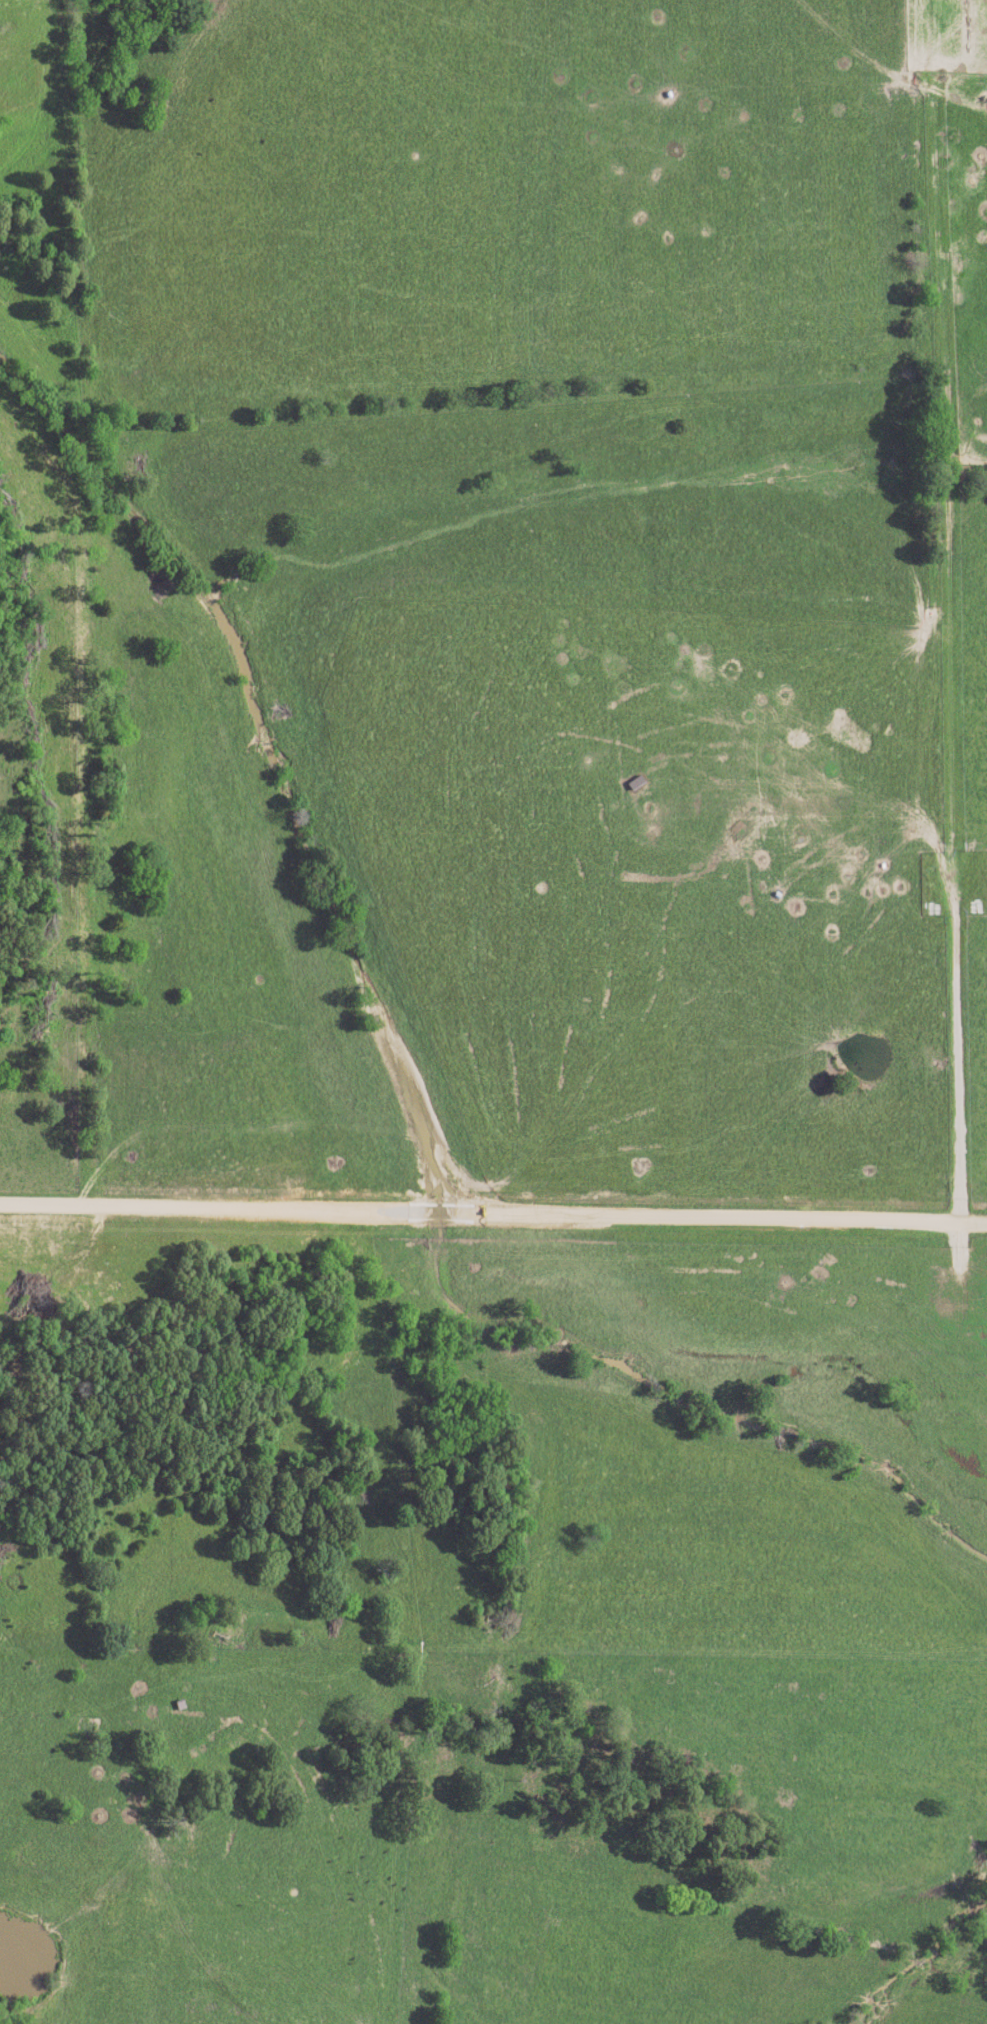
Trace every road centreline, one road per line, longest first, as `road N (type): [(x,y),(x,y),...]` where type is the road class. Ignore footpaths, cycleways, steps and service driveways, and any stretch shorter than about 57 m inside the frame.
road 1 (residential): [(986,1222),(0,1206)]

